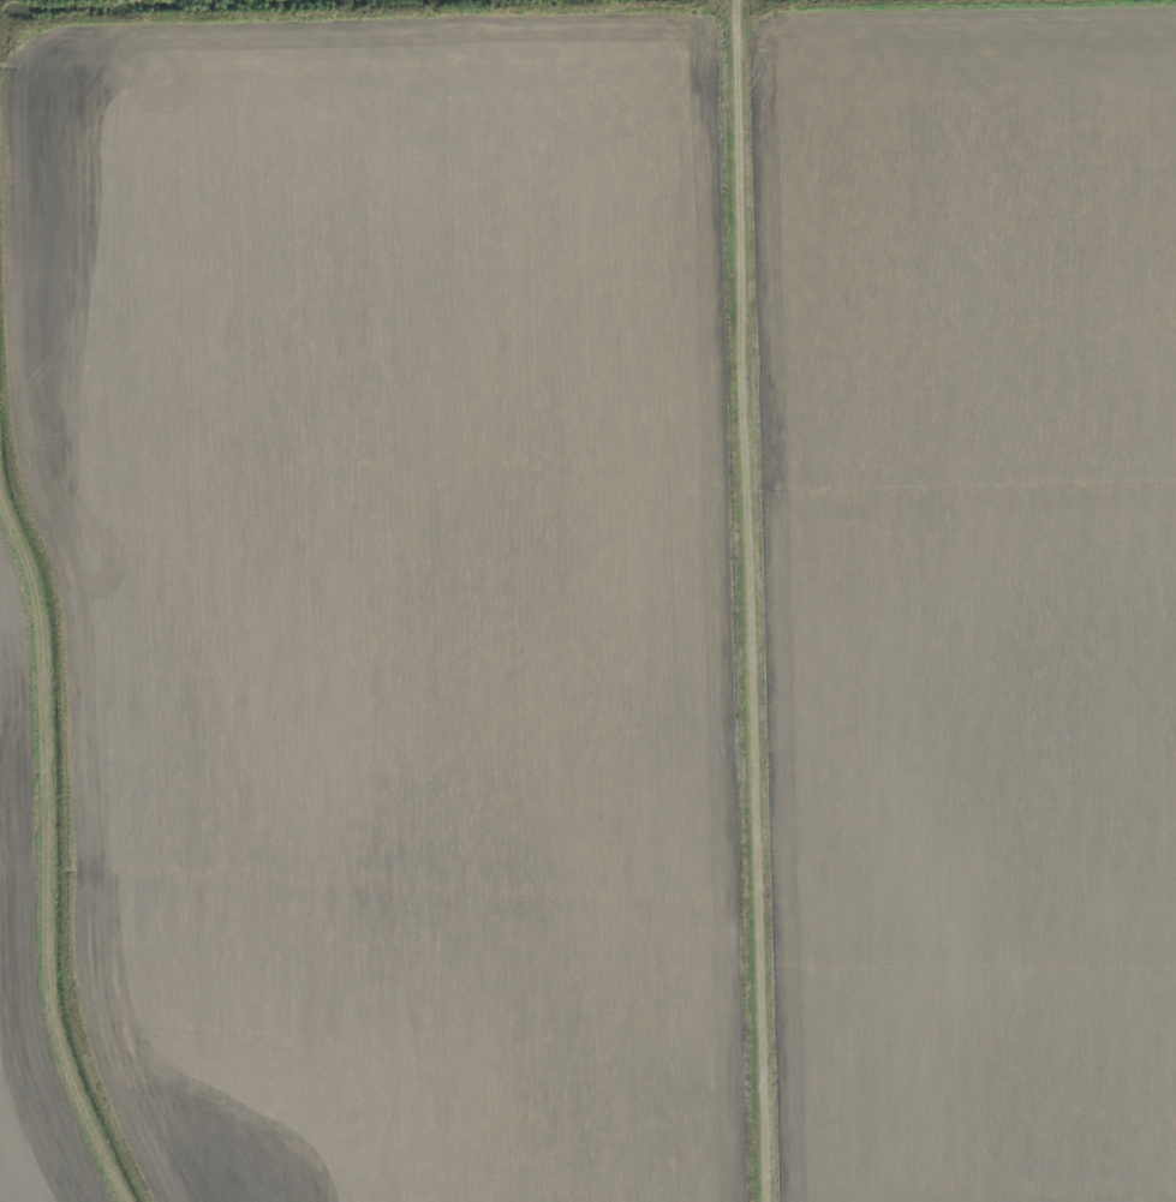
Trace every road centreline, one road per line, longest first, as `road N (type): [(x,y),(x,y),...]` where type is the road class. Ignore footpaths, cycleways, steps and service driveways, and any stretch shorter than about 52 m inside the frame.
road 1 (track): [(786,1201),(760,0)]

